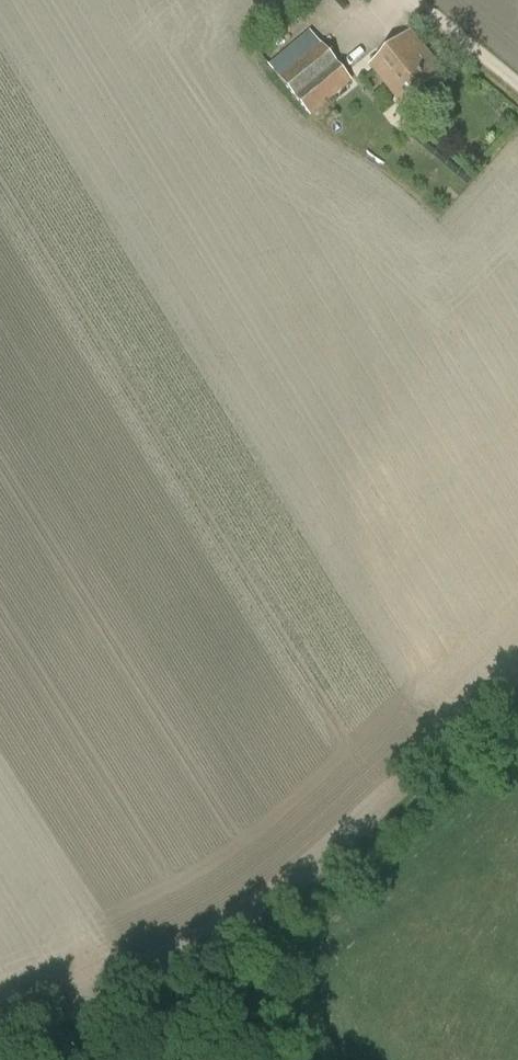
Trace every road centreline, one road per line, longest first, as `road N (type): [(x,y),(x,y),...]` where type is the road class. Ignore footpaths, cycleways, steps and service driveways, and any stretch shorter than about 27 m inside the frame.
road 1 (track): [(517,711),(291,911),(0,1059)]
road 2 (track): [(517,87),(408,0)]

